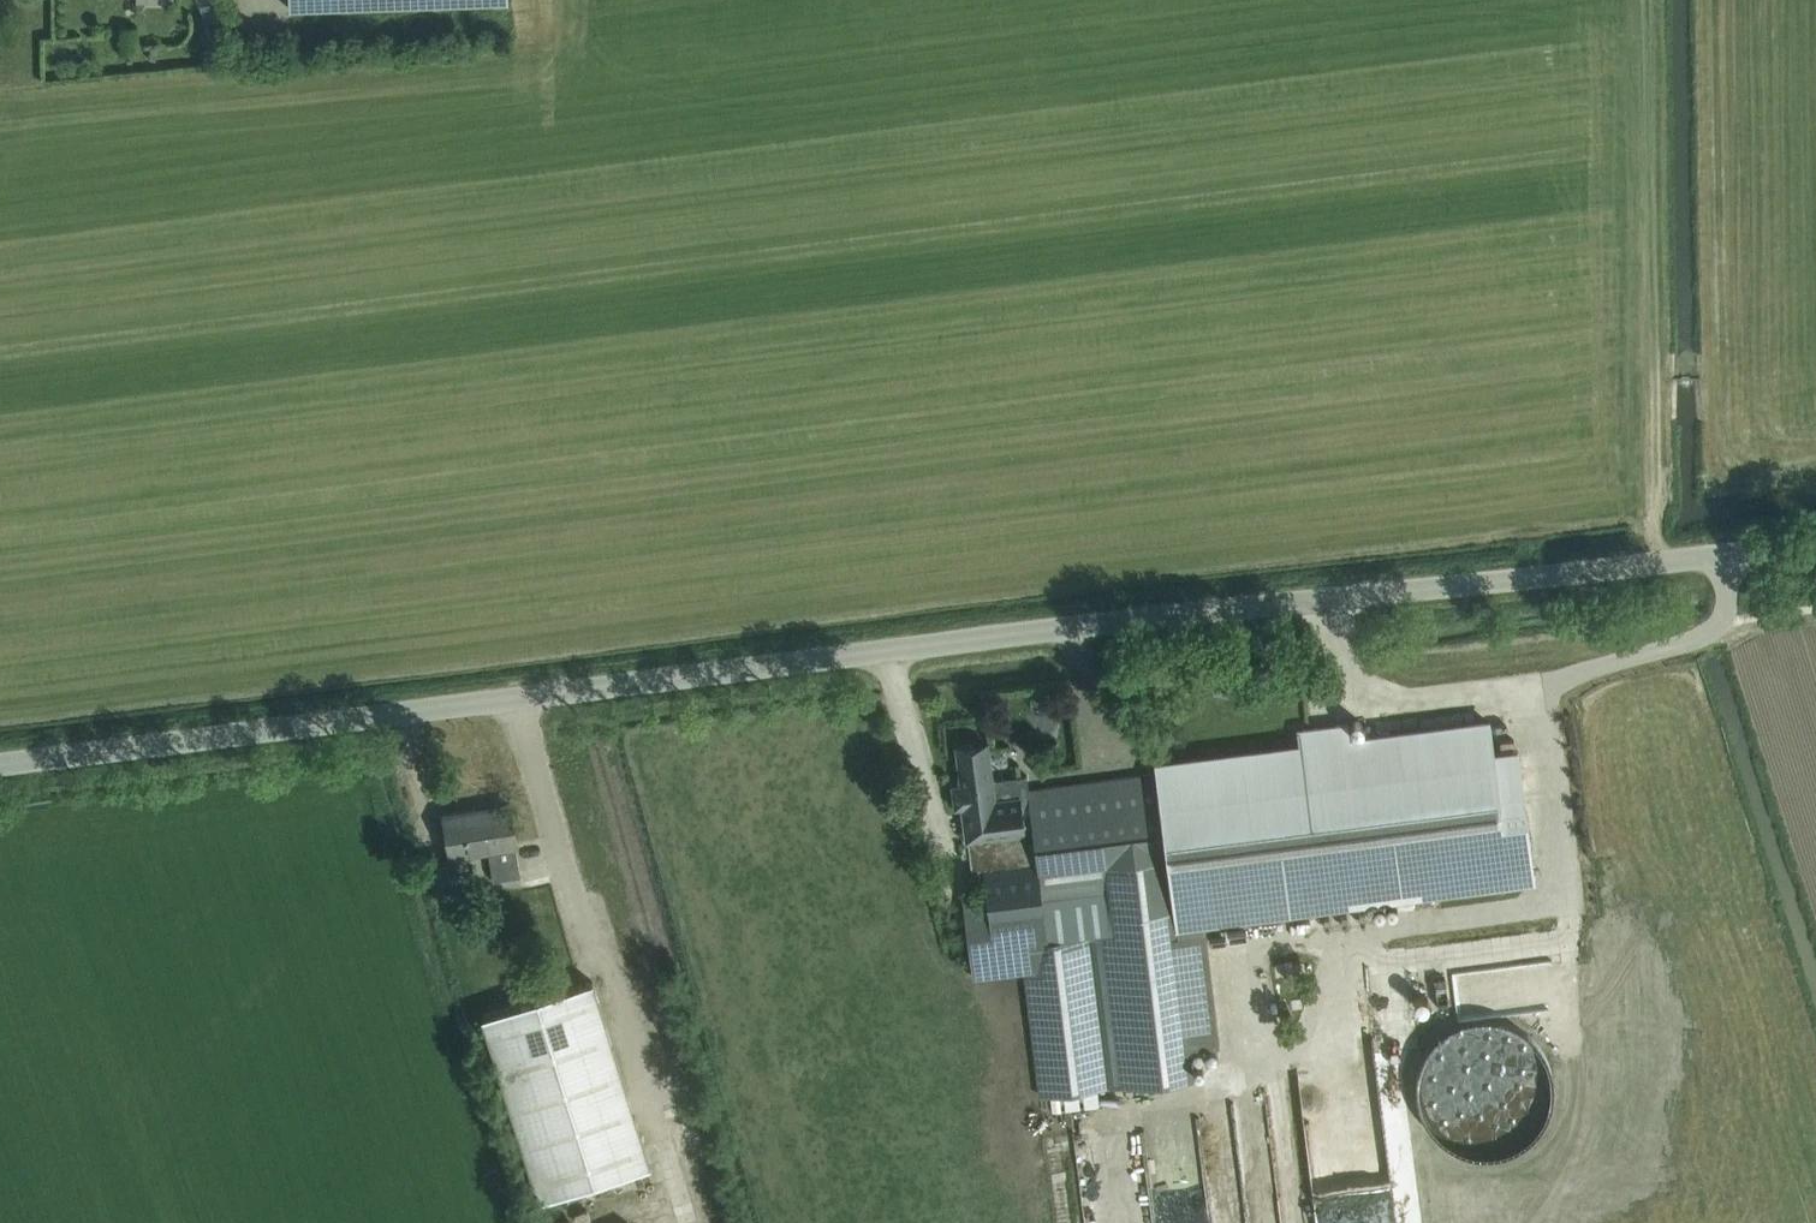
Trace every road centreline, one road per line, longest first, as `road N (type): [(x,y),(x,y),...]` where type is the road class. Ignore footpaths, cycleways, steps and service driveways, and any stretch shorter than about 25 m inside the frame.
road 1 (unclassified): [(0,767),(1815,544)]

